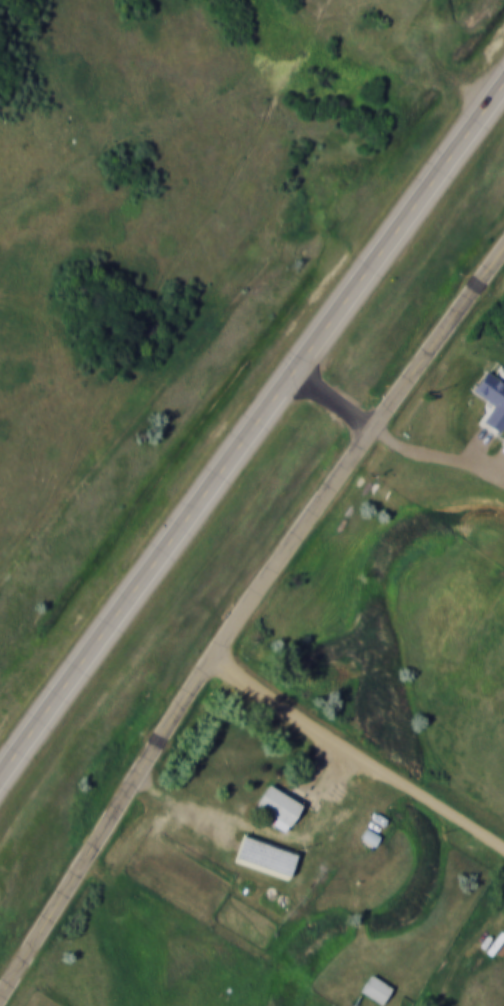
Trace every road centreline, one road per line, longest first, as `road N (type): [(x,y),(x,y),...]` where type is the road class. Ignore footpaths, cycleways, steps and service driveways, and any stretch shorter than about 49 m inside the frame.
road 1 (residential): [(0,998),(332,483),(503,247)]
road 2 (primary): [(503,82),(0,783)]
road 3 (residential): [(214,659),(503,849)]

